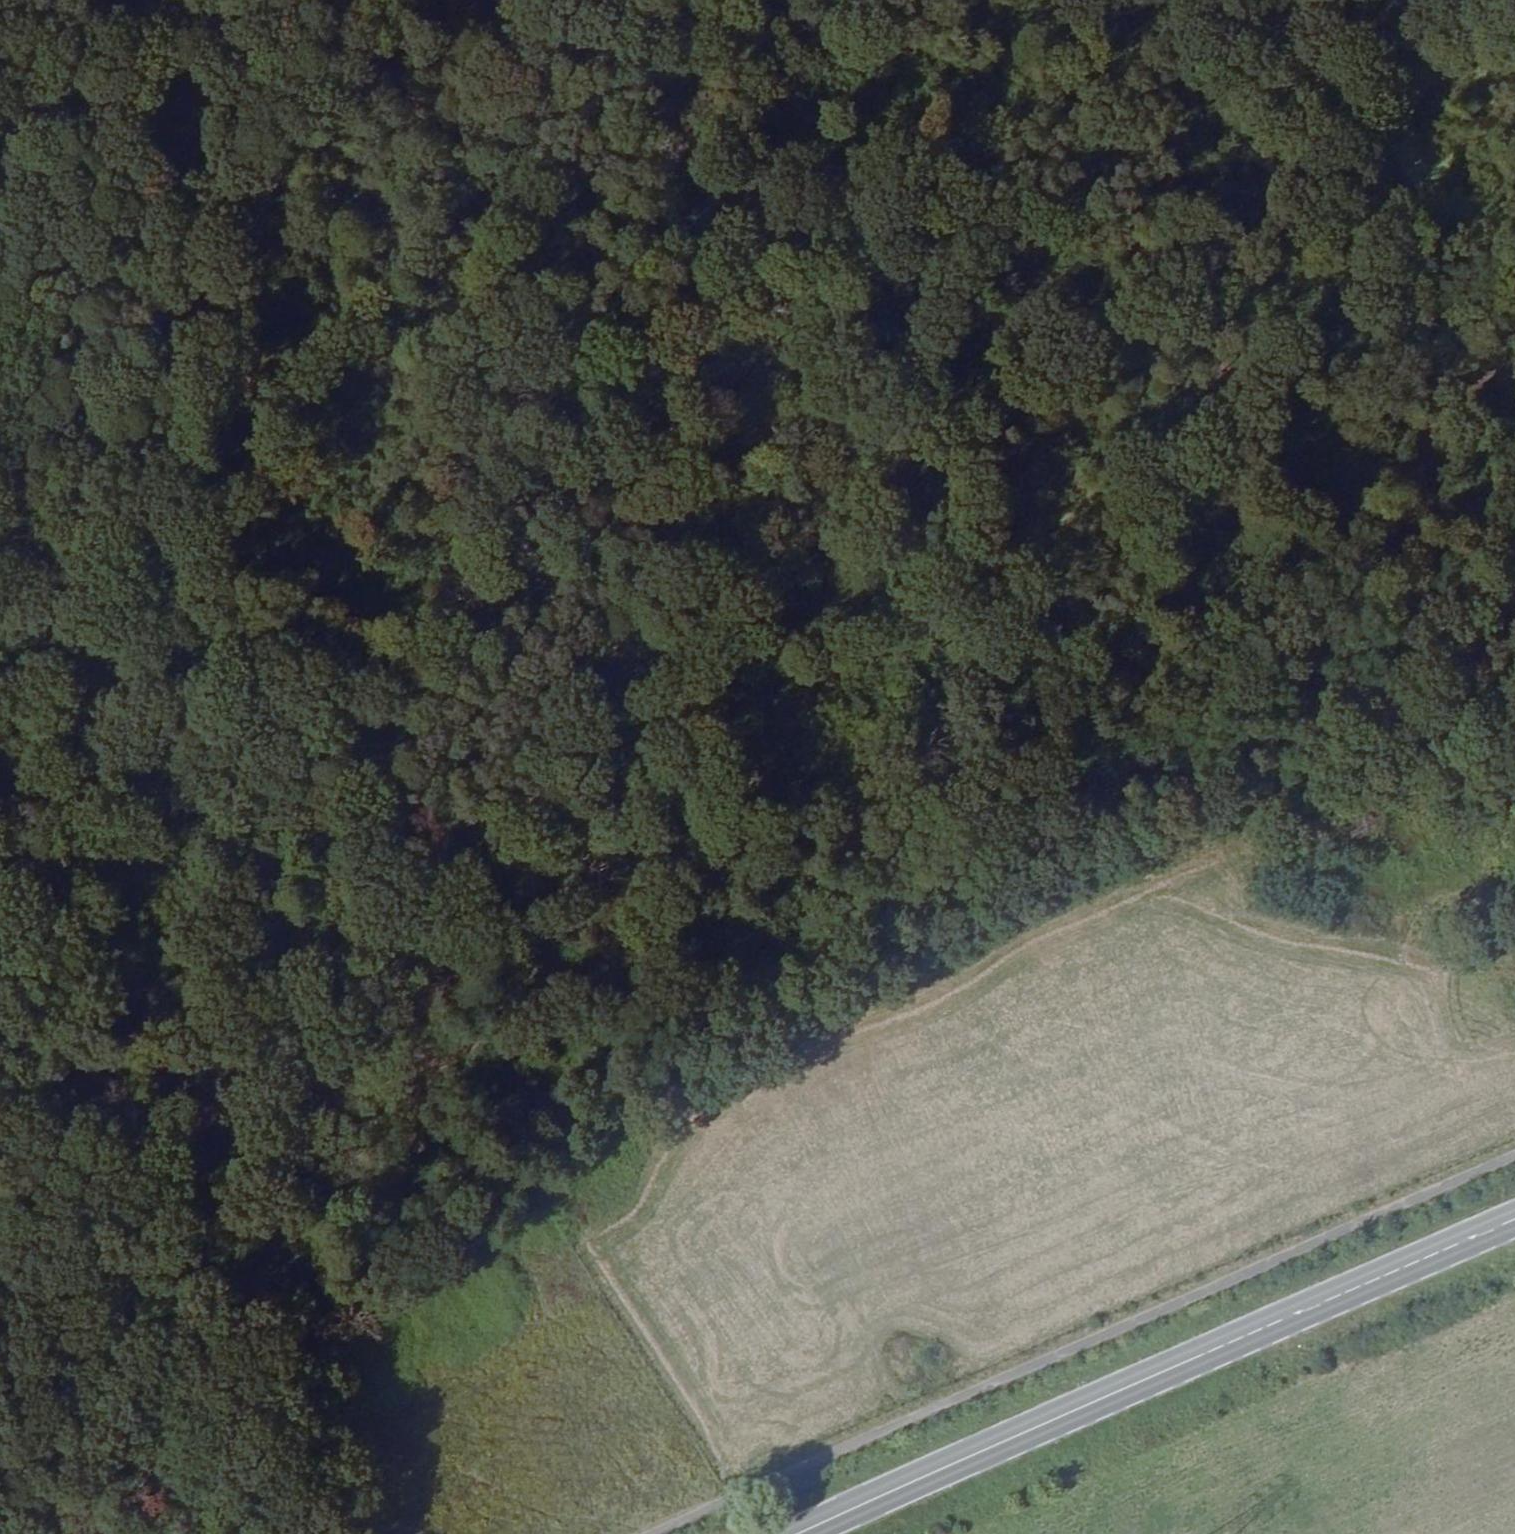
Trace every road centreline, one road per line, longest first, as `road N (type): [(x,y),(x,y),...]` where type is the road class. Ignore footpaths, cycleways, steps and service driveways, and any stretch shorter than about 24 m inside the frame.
road 1 (secondary): [(1514,1218),(800,1533)]
road 2 (track): [(1265,0),(1468,250)]

